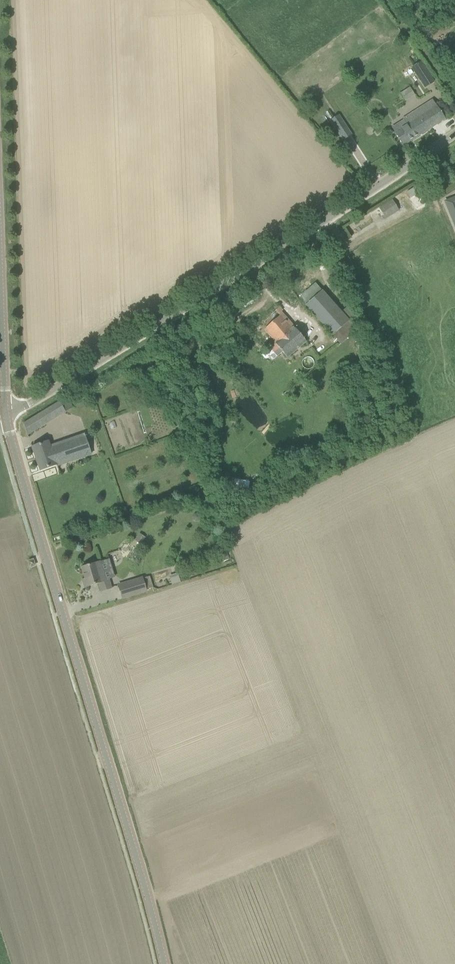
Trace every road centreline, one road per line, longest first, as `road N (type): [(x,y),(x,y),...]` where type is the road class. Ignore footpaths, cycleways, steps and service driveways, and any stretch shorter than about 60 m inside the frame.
road 1 (tertiary): [(165,963),(6,413)]
road 2 (unclassified): [(6,413),(454,135)]
road 3 (tertiary): [(6,413),(0,259)]

